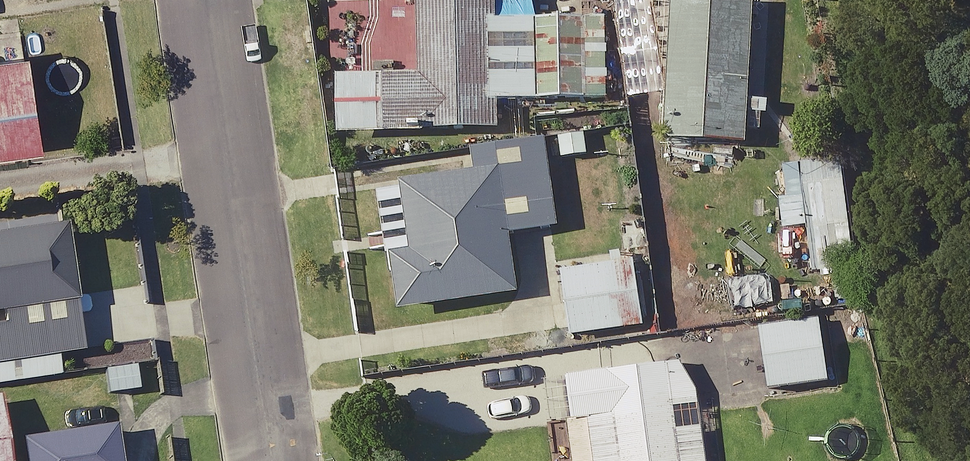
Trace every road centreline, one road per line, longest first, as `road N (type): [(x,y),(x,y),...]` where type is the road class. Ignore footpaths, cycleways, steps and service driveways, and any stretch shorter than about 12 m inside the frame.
road 1 (residential): [(200,0),(268,460)]

